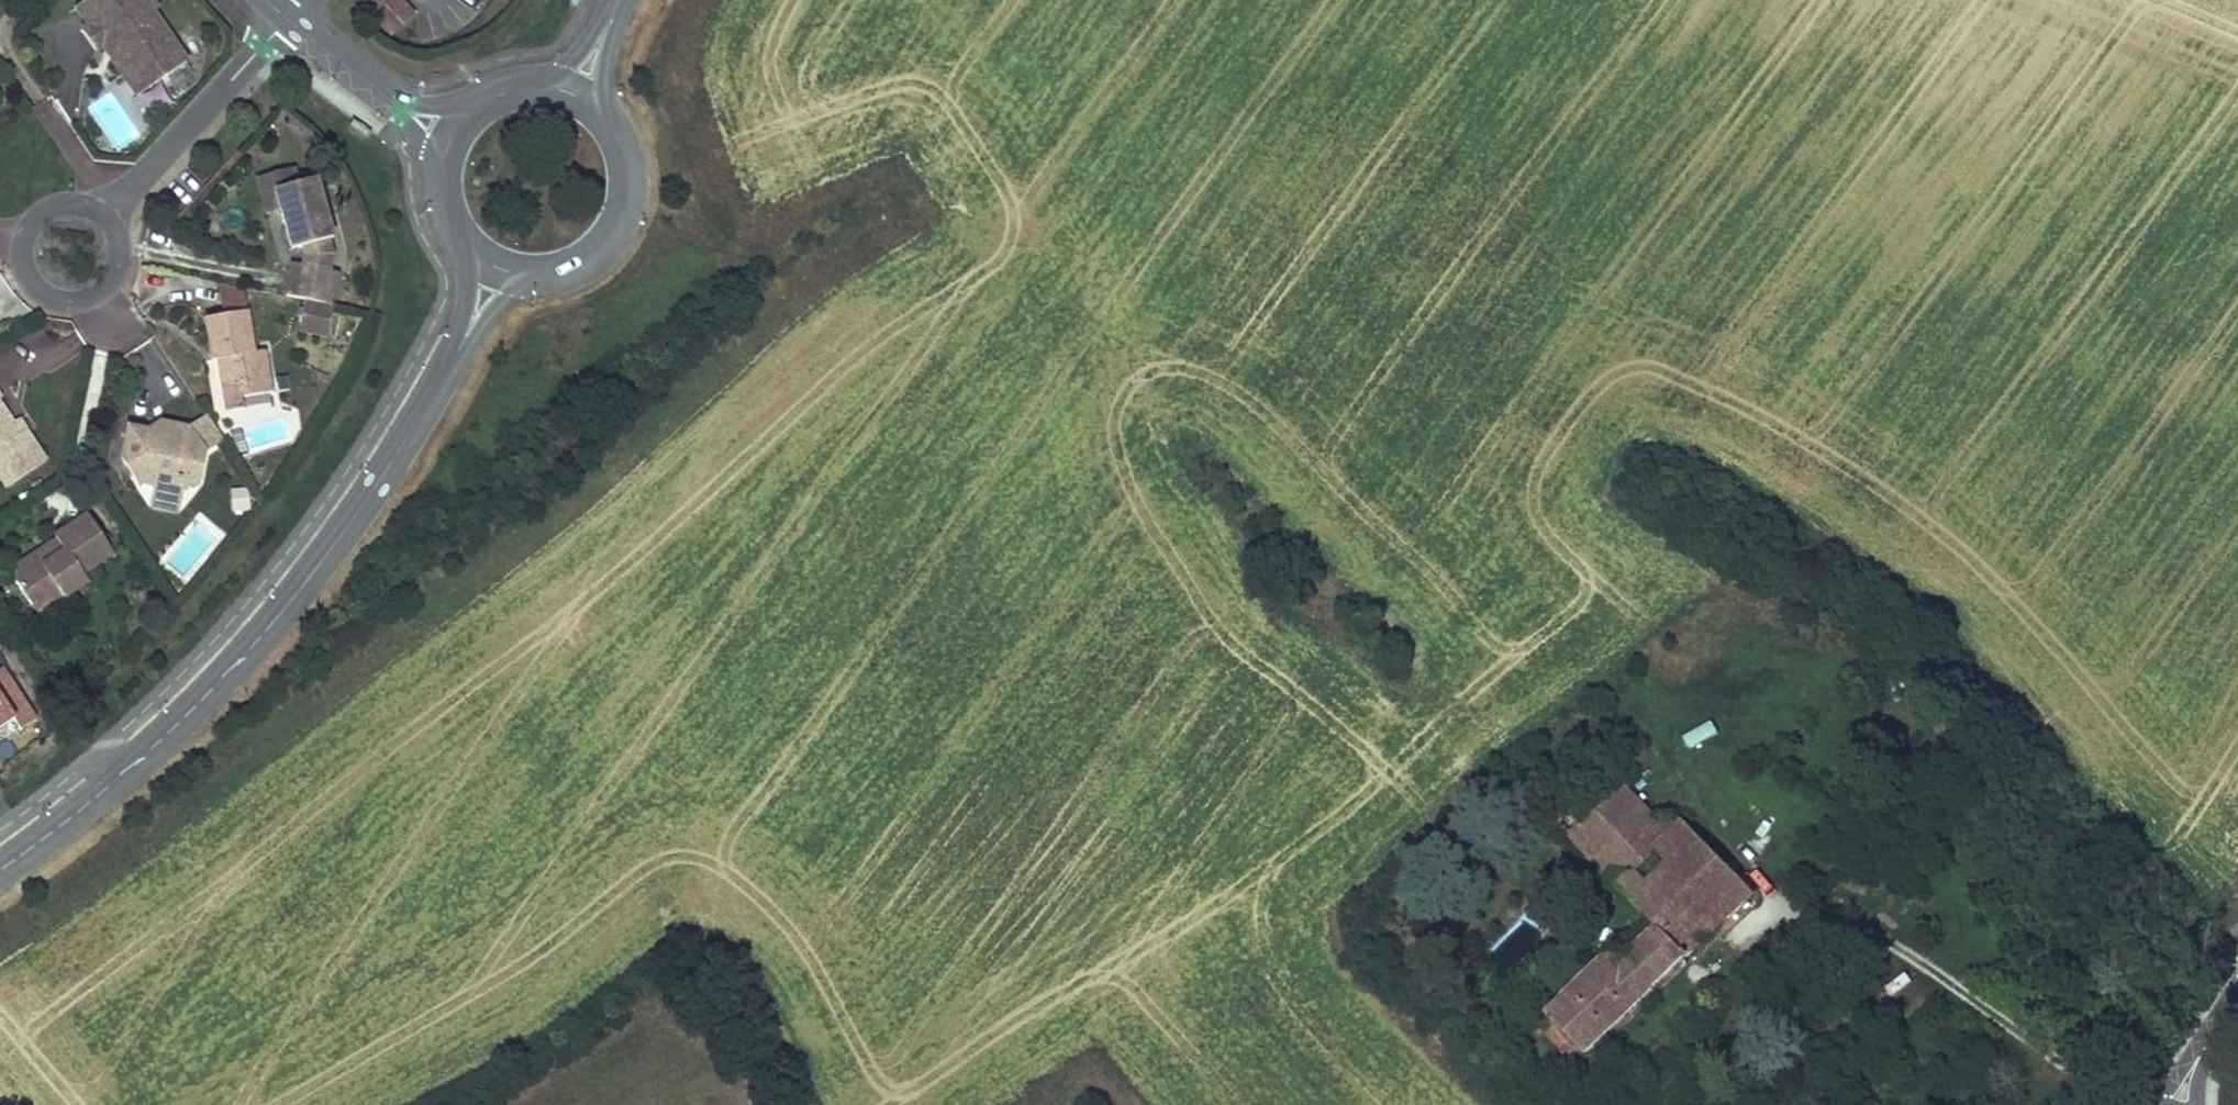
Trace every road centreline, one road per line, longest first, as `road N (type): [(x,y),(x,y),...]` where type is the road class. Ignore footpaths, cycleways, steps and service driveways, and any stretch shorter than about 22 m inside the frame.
road 1 (tertiary): [(496,270),(421,415),(308,579),(134,762),(0,869)]
road 2 (tertiary): [(496,270),(562,272),(592,257),(628,202),(620,136),(572,91)]
road 3 (unclassified): [(110,218),(289,12)]
road 4 (unclassified): [(30,240),(40,278),(62,292),(84,293),(107,280),(119,259),(110,218)]
road 5 (tertiary): [(437,166),(449,228),(496,270)]

